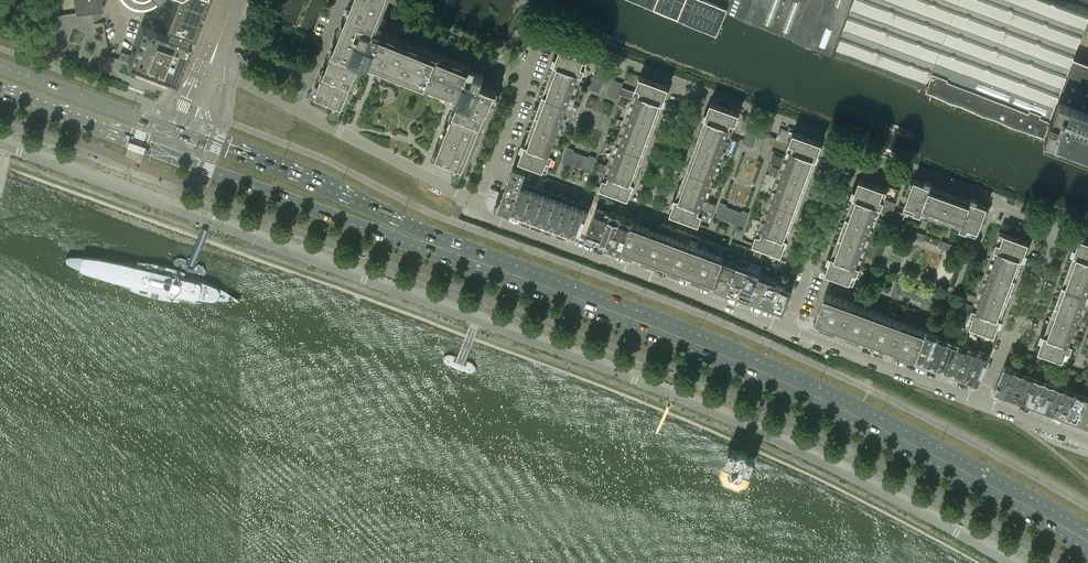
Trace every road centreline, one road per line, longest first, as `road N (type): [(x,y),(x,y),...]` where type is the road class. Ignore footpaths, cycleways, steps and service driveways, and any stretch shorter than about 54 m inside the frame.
road 1 (unclassified): [(0,145),(713,413),(1008,562)]
road 2 (primary): [(174,157),(715,359),(899,446),(1087,550)]
road 3 (primary): [(1087,531),(911,433),(720,343),(192,136)]
road 4 (residential): [(477,202),(540,30),(691,86)]
road 5 (residential): [(477,202),(214,69)]
road 6 (residential): [(843,147),(1059,225)]
road 7 (residential): [(979,399),(784,331)]
road 8 (residential): [(636,273),(654,224),(649,203),(691,86)]
road 9 (residential): [(979,399),(1004,338),(1022,325),(1059,225)]
road 10 (residential): [(784,331),(843,147)]
road 11 (primary): [(0,92),(174,157)]
road 12 (primary): [(171,129),(0,66)]
road 13 (residential): [(636,273),(477,202)]
road 14 (residential): [(691,86),(843,147)]
road 15 (residential): [(784,331),(636,273)]

